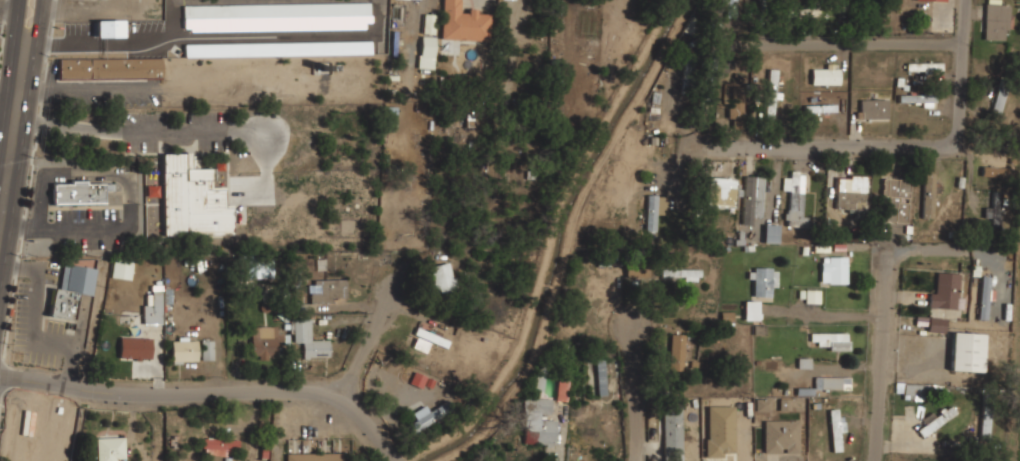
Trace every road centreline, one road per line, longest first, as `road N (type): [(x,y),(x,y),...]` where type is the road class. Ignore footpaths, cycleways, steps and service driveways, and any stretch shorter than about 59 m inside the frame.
road 1 (residential): [(406,460),(352,403),(0,373)]
road 2 (residential): [(967,0),(962,145),(718,149)]
road 3 (residential): [(965,45),(711,50)]
road 4 (residential): [(882,250),(873,460)]
road 5 (secondary): [(18,177),(43,0)]
road 6 (secondary): [(20,0),(0,146)]
road 7 (residential): [(632,331),(635,460)]
road 8 (residential): [(394,282),(352,403)]

